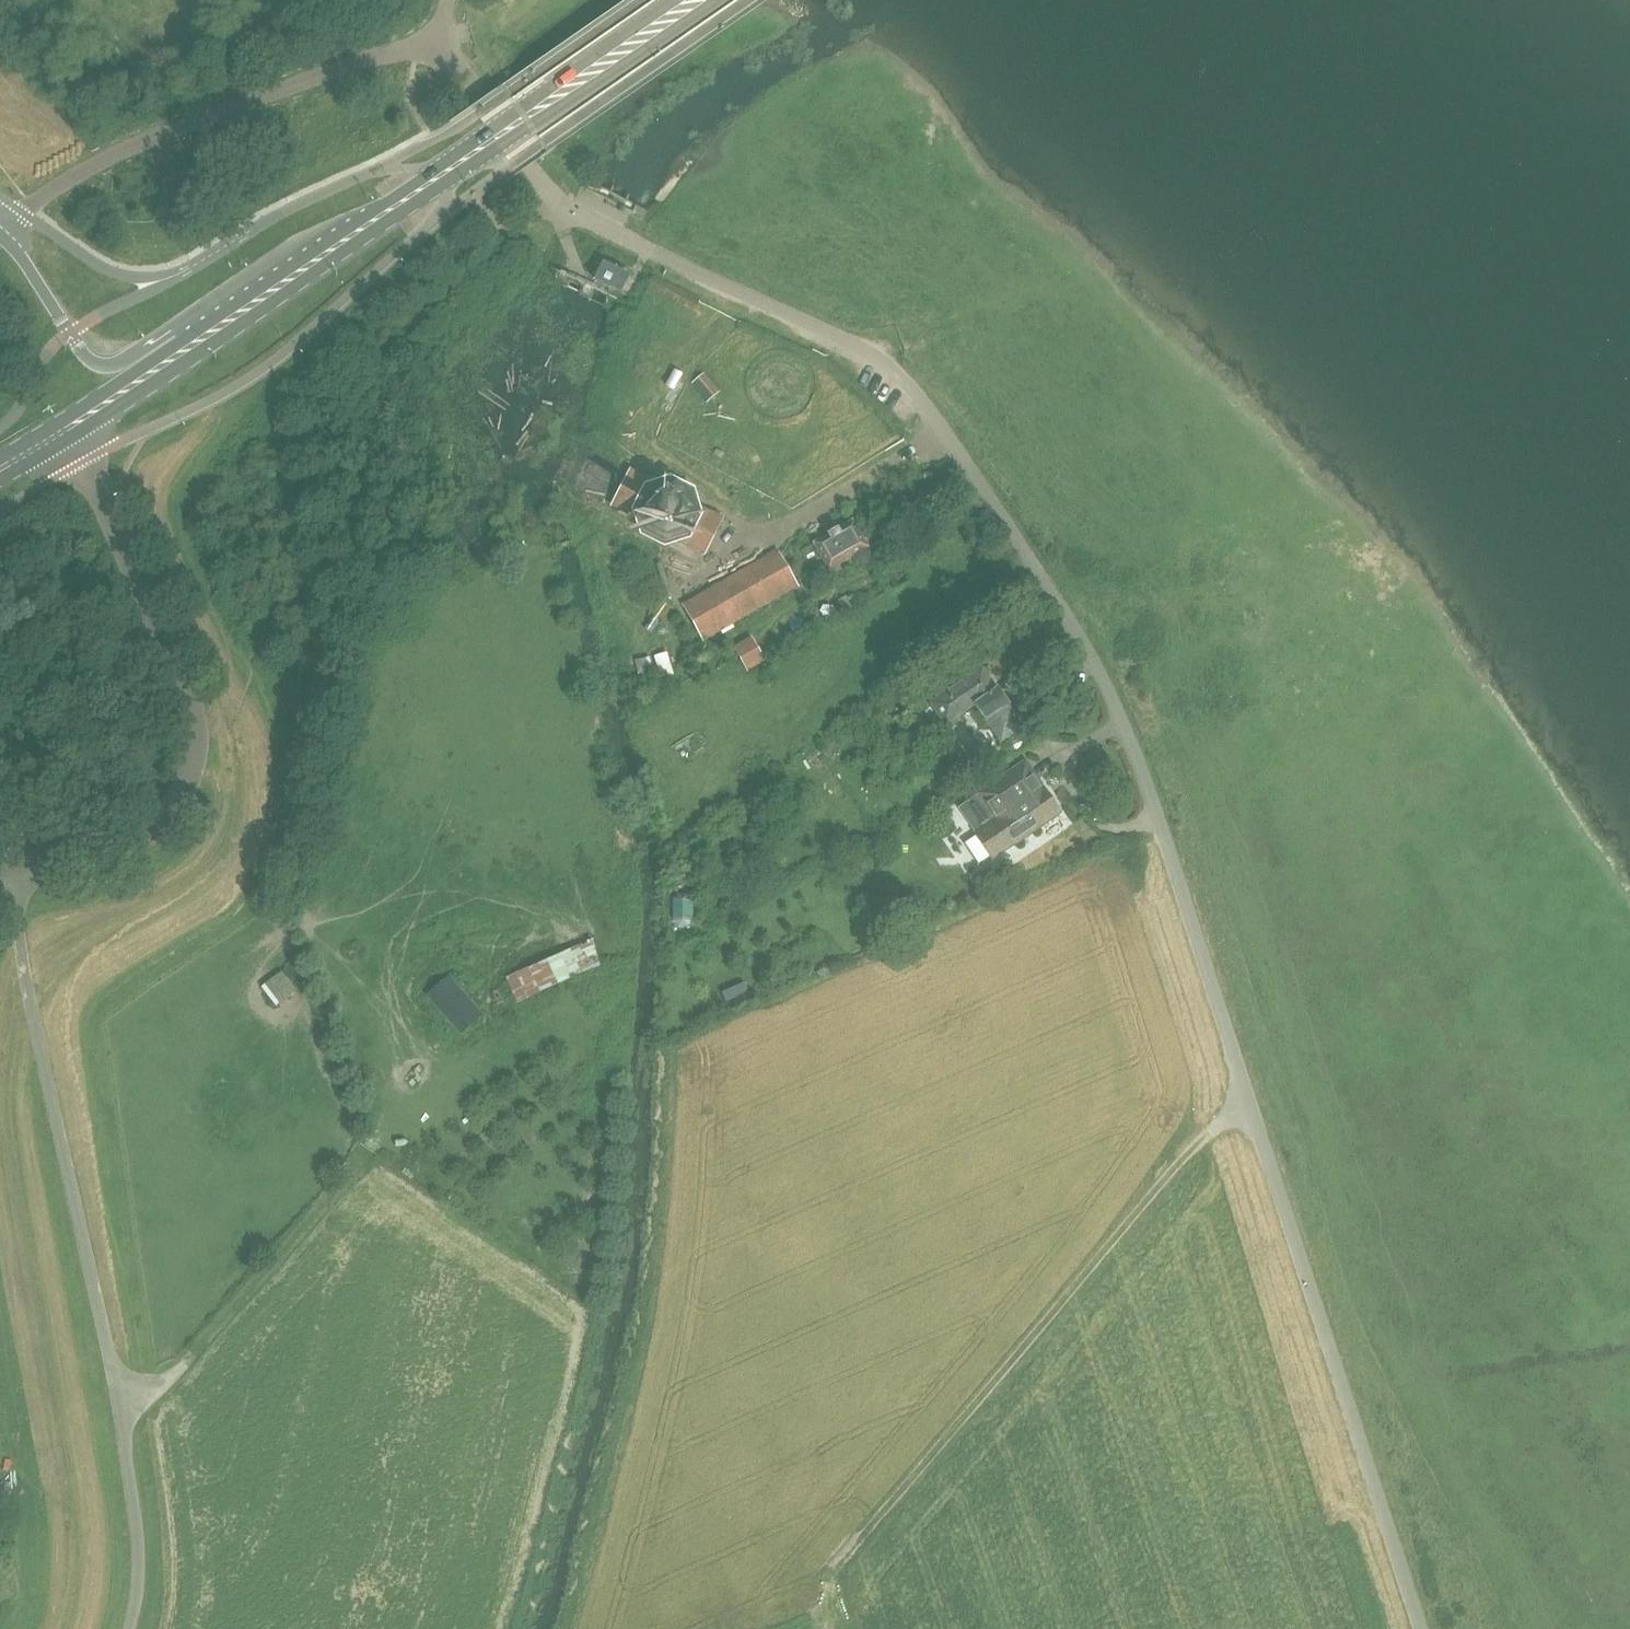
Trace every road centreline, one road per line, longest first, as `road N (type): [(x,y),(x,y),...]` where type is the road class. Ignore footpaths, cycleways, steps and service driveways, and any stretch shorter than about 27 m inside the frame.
road 1 (unclassified): [(1422,1628),(1127,725),(1008,522),(917,392),(889,369),(550,197),(482,96),(456,36)]
road 2 (unclassified): [(133,1628),(139,1545),(131,1487),(7,865)]
road 3 (track): [(1247,1090),(892,1513)]
road 4 (tertiary): [(64,850),(147,834),(182,788),(195,734),(191,703),(66,428)]
road 5 (unclassified): [(0,221),(158,138),(421,40),(456,36)]
road 6 (primary): [(452,165),(159,364)]
road 7 (primary): [(452,165),(693,0)]
road 8 (tertiary): [(159,364),(93,361),(0,230)]

